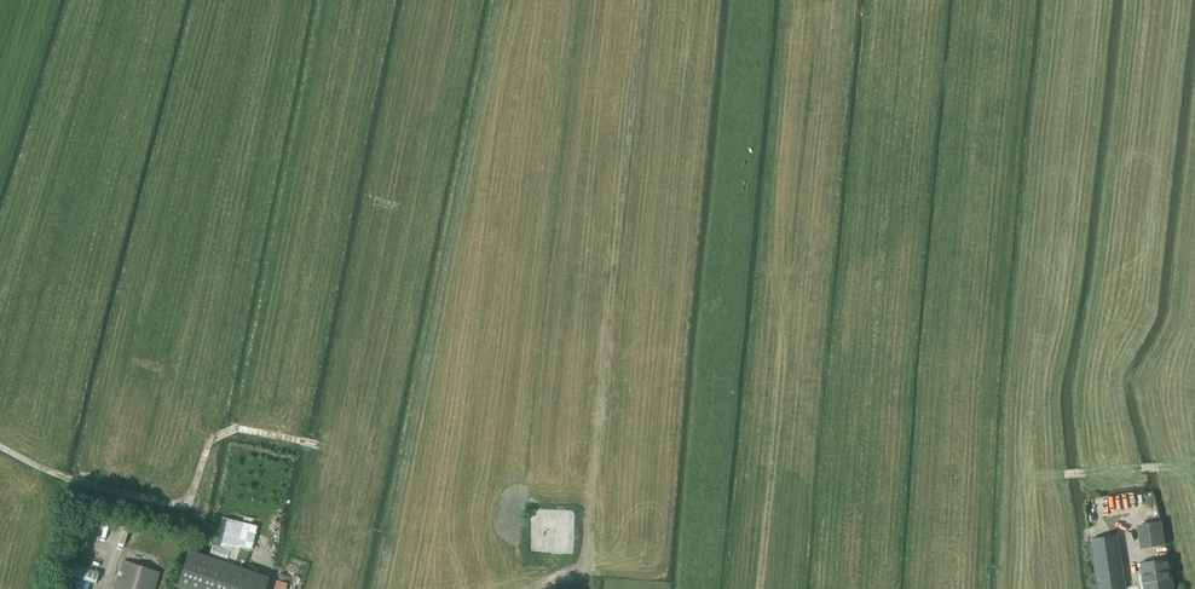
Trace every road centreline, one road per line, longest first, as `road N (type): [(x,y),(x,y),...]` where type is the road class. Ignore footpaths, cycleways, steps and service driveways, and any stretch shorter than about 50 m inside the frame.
road 1 (track): [(531,588),(585,563),(642,0)]

